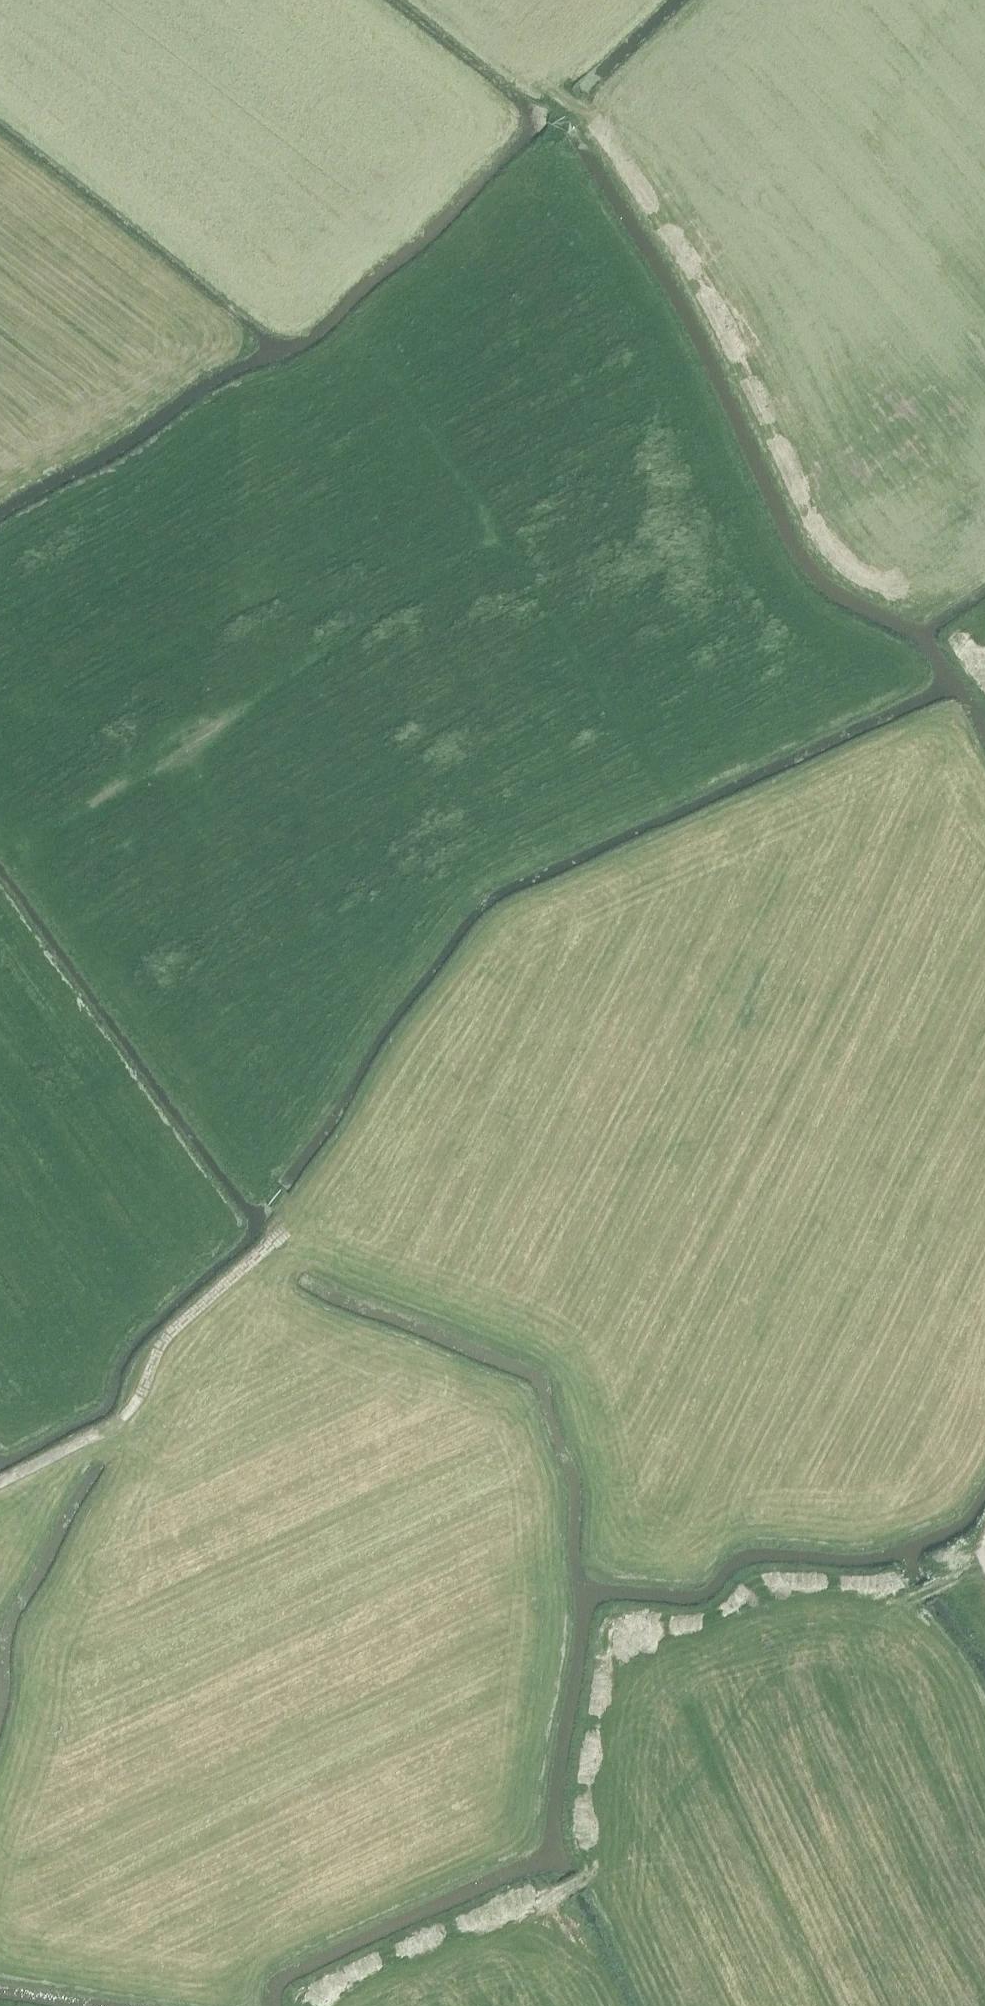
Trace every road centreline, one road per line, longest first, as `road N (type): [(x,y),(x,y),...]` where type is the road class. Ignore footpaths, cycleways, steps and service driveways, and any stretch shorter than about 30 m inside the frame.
road 1 (track): [(0,1481),(120,1418),(139,1396),(163,1340),(285,1231)]

